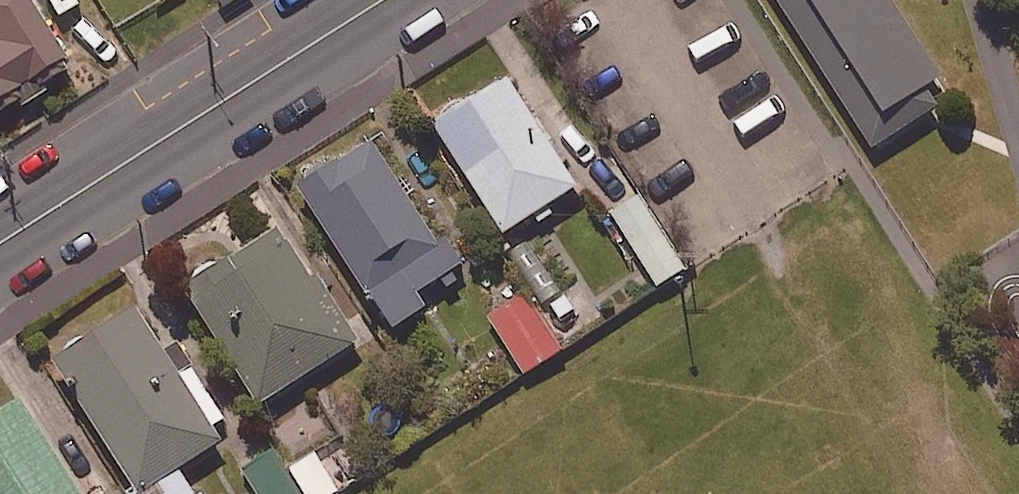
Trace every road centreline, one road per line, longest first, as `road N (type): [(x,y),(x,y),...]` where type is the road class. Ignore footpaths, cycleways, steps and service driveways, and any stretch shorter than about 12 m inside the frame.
road 1 (tertiary): [(382,0),(0,243)]

